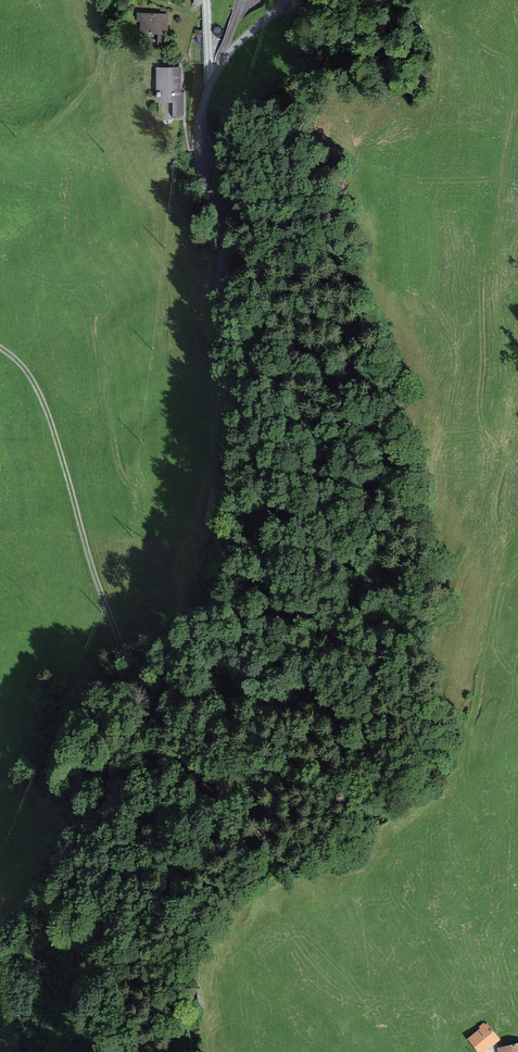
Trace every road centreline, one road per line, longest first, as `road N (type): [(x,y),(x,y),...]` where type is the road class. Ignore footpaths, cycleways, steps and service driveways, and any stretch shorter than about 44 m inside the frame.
road 1 (unclassified): [(0,925),(114,780),(180,656),(230,405),(217,301),(223,232),(199,156),(202,112),(222,63),(284,0)]
road 2 (track): [(0,347),(26,370),(43,401),(125,667),(82,820)]

